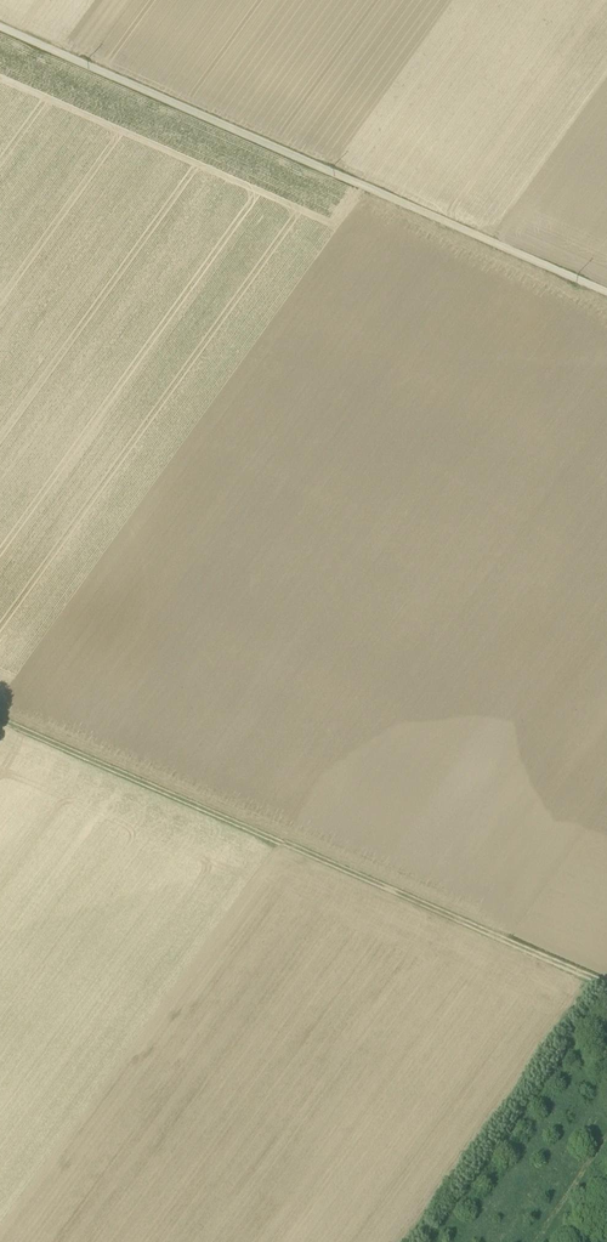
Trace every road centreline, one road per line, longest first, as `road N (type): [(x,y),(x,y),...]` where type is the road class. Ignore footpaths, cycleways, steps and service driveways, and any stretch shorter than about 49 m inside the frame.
road 1 (track): [(606,293),(0,26)]
road 2 (track): [(0,720),(606,986)]

